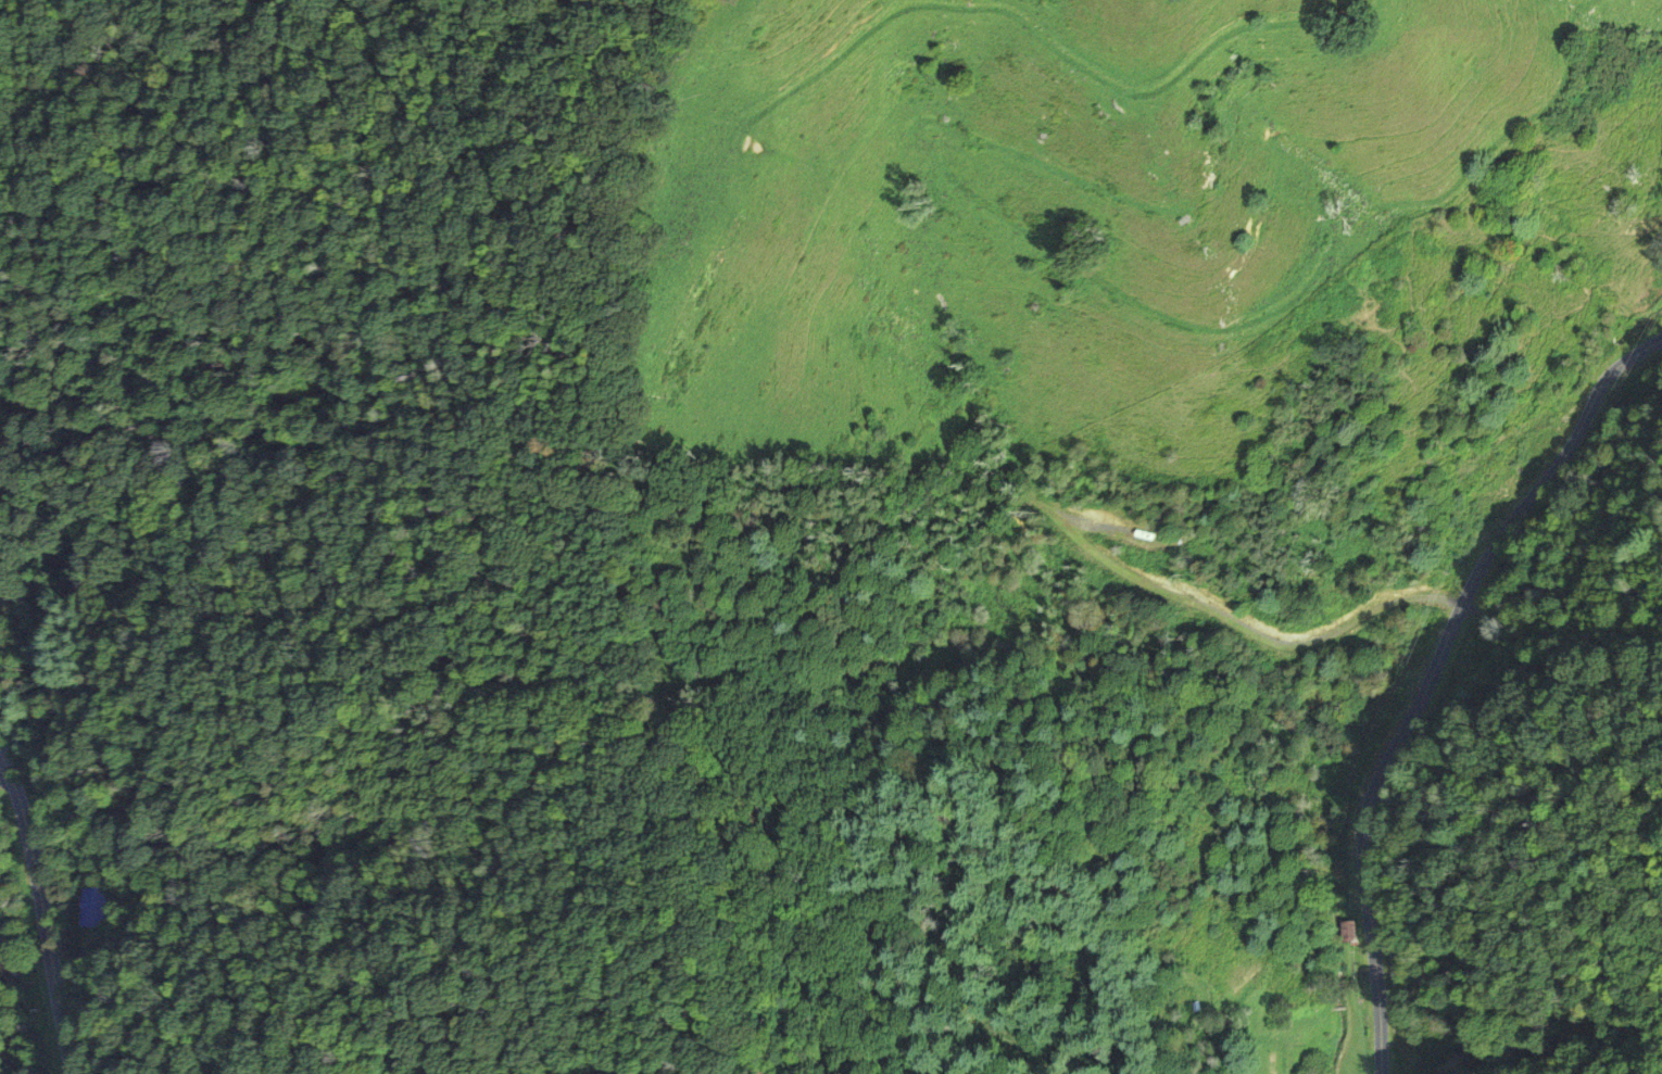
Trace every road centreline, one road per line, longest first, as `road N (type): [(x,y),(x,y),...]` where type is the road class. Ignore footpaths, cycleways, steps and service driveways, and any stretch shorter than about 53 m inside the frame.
road 1 (residential): [(1378,1073),(1360,839),(1376,775),(1483,557),(1571,454),(1607,374),(1661,332)]
road 2 (tertiary): [(0,744),(29,833),(72,1073)]

